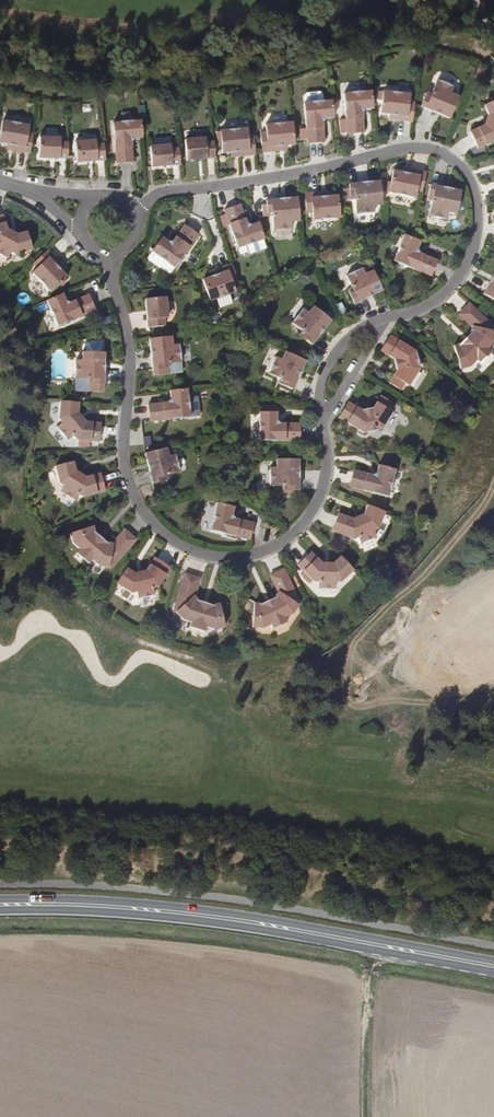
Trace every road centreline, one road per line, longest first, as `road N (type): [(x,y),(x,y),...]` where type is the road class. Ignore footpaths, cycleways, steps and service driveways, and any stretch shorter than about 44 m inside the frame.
road 1 (residential): [(317,414),(321,484),(307,516),(281,542),(227,559),(190,552),(157,532),(125,481),(126,353),(105,258)]
road 2 (residential): [(132,209),(165,194),(432,146),(474,184),(472,258),(439,299),(376,322)]
road 3 (secondary): [(0,905),(172,911),(493,968)]
road 4 (track): [(365,1116),(370,945)]

